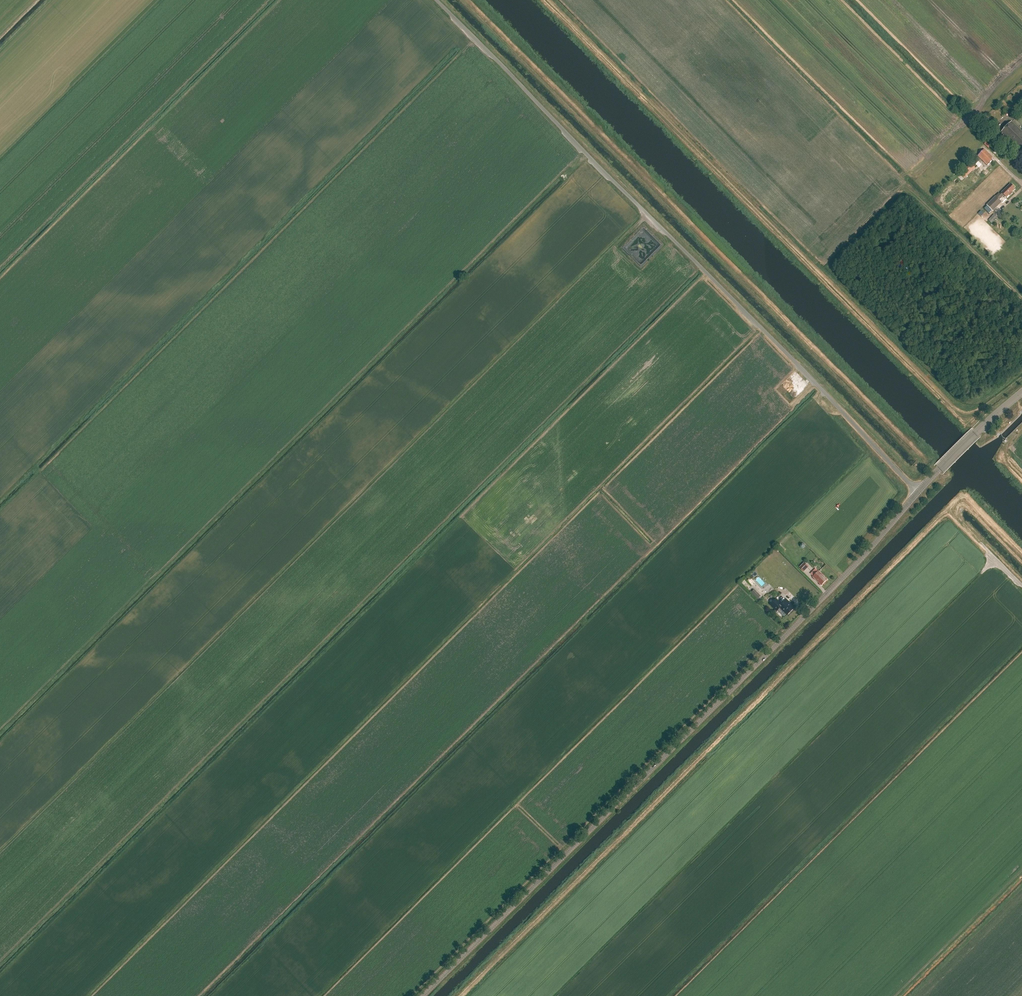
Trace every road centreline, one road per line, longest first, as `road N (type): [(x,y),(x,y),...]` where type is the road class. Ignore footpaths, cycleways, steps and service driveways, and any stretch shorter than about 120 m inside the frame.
road 1 (tertiary): [(424,995),(865,556),(918,493)]
road 2 (unclassified): [(918,493),(435,0)]
road 3 (track): [(1021,301),(901,185)]
road 4 (tertiary): [(918,493),(1021,393)]

